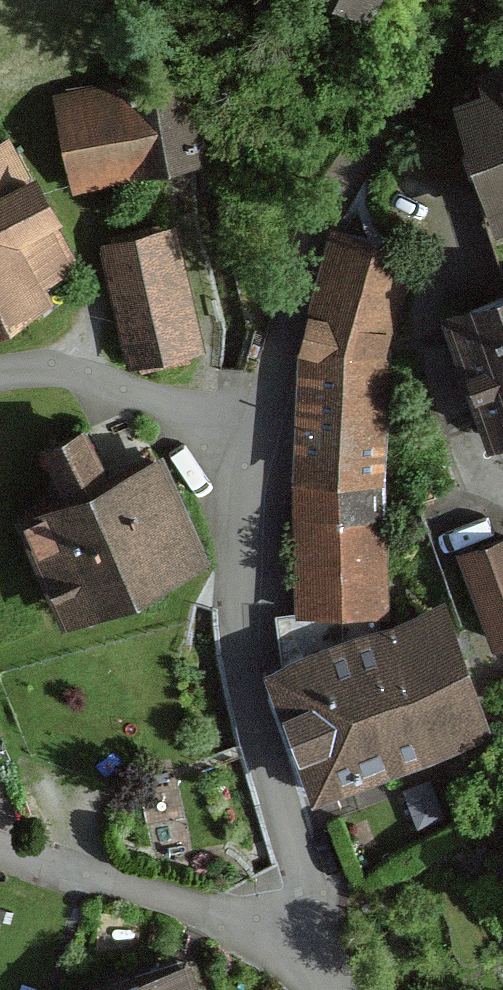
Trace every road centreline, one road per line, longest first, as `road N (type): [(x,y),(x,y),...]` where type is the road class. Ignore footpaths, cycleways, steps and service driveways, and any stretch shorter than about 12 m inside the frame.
road 1 (track): [(255,454),(161,404),(67,374),(0,378)]

